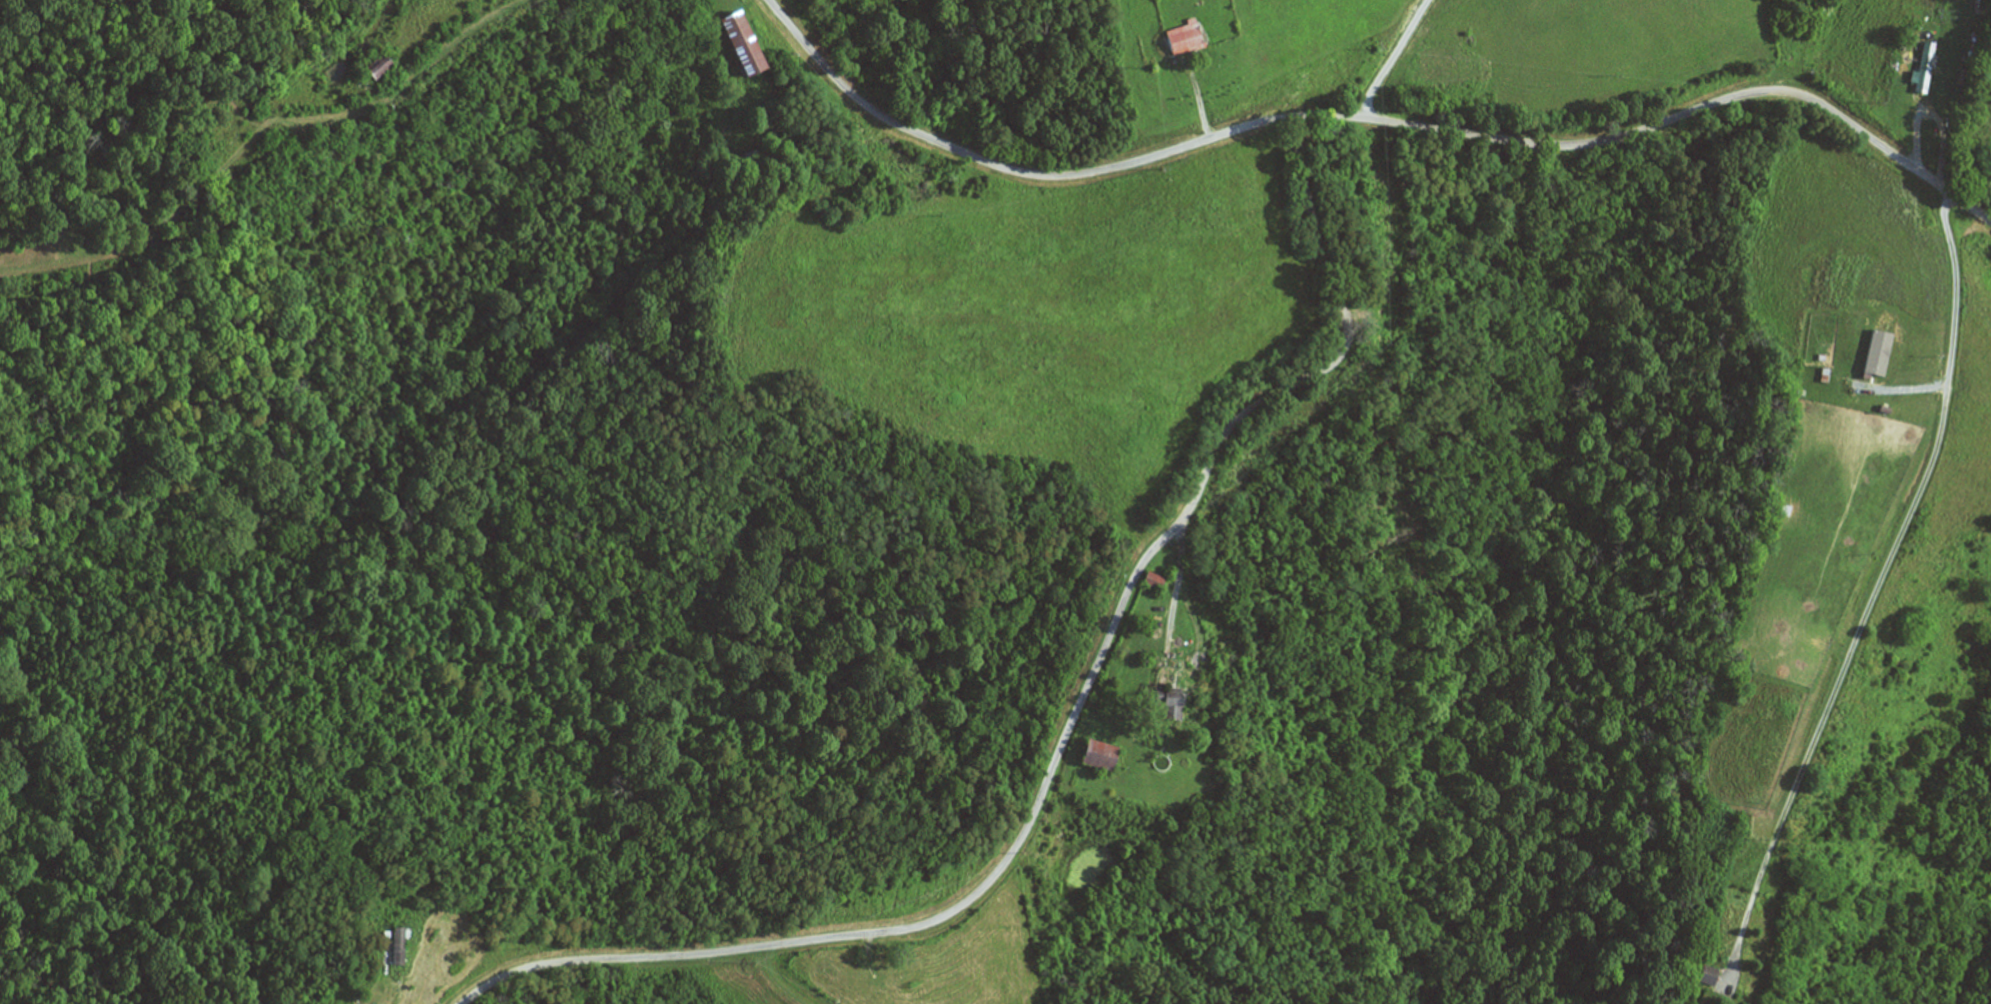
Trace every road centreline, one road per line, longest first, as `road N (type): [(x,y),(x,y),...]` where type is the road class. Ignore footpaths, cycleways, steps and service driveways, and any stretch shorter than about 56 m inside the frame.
road 1 (residential): [(1990,220),(1824,106),(1780,92),(1581,146),(1323,115),(1236,130),(1096,172),(1016,172),(916,135),(863,105),(769,0)]
road 2 (residential): [(1296,118),(1311,219),(1345,317),(1345,344),(1326,367),(1258,404),(1227,433),(1183,521),(1135,574),(1049,777)]
road 3 (residential): [(1049,777),(992,883),(937,923),(908,932),(547,962),(493,982),(463,1003)]

